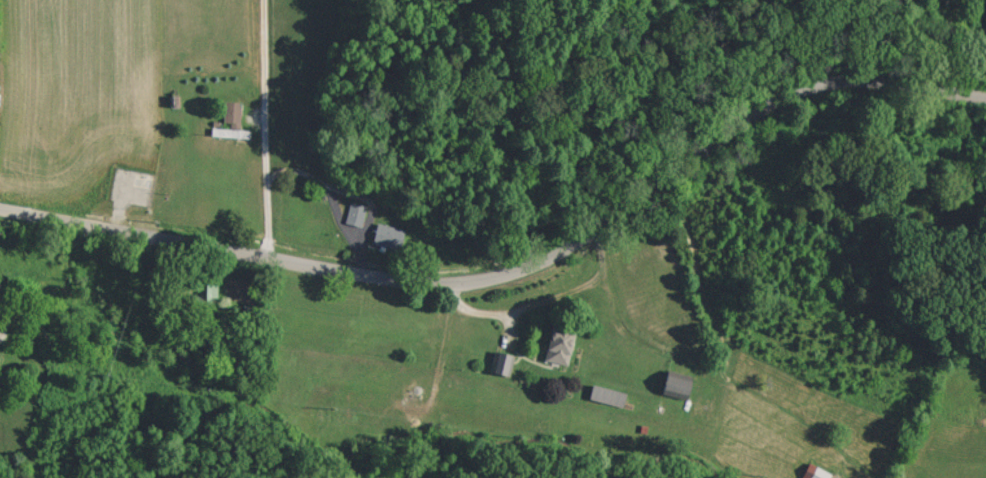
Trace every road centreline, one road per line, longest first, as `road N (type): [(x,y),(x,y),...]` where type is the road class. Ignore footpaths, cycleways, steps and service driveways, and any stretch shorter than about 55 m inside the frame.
road 1 (residential): [(985,97),(884,77),(825,77),(756,108),(562,251),(470,281),(270,258),(0,211)]

